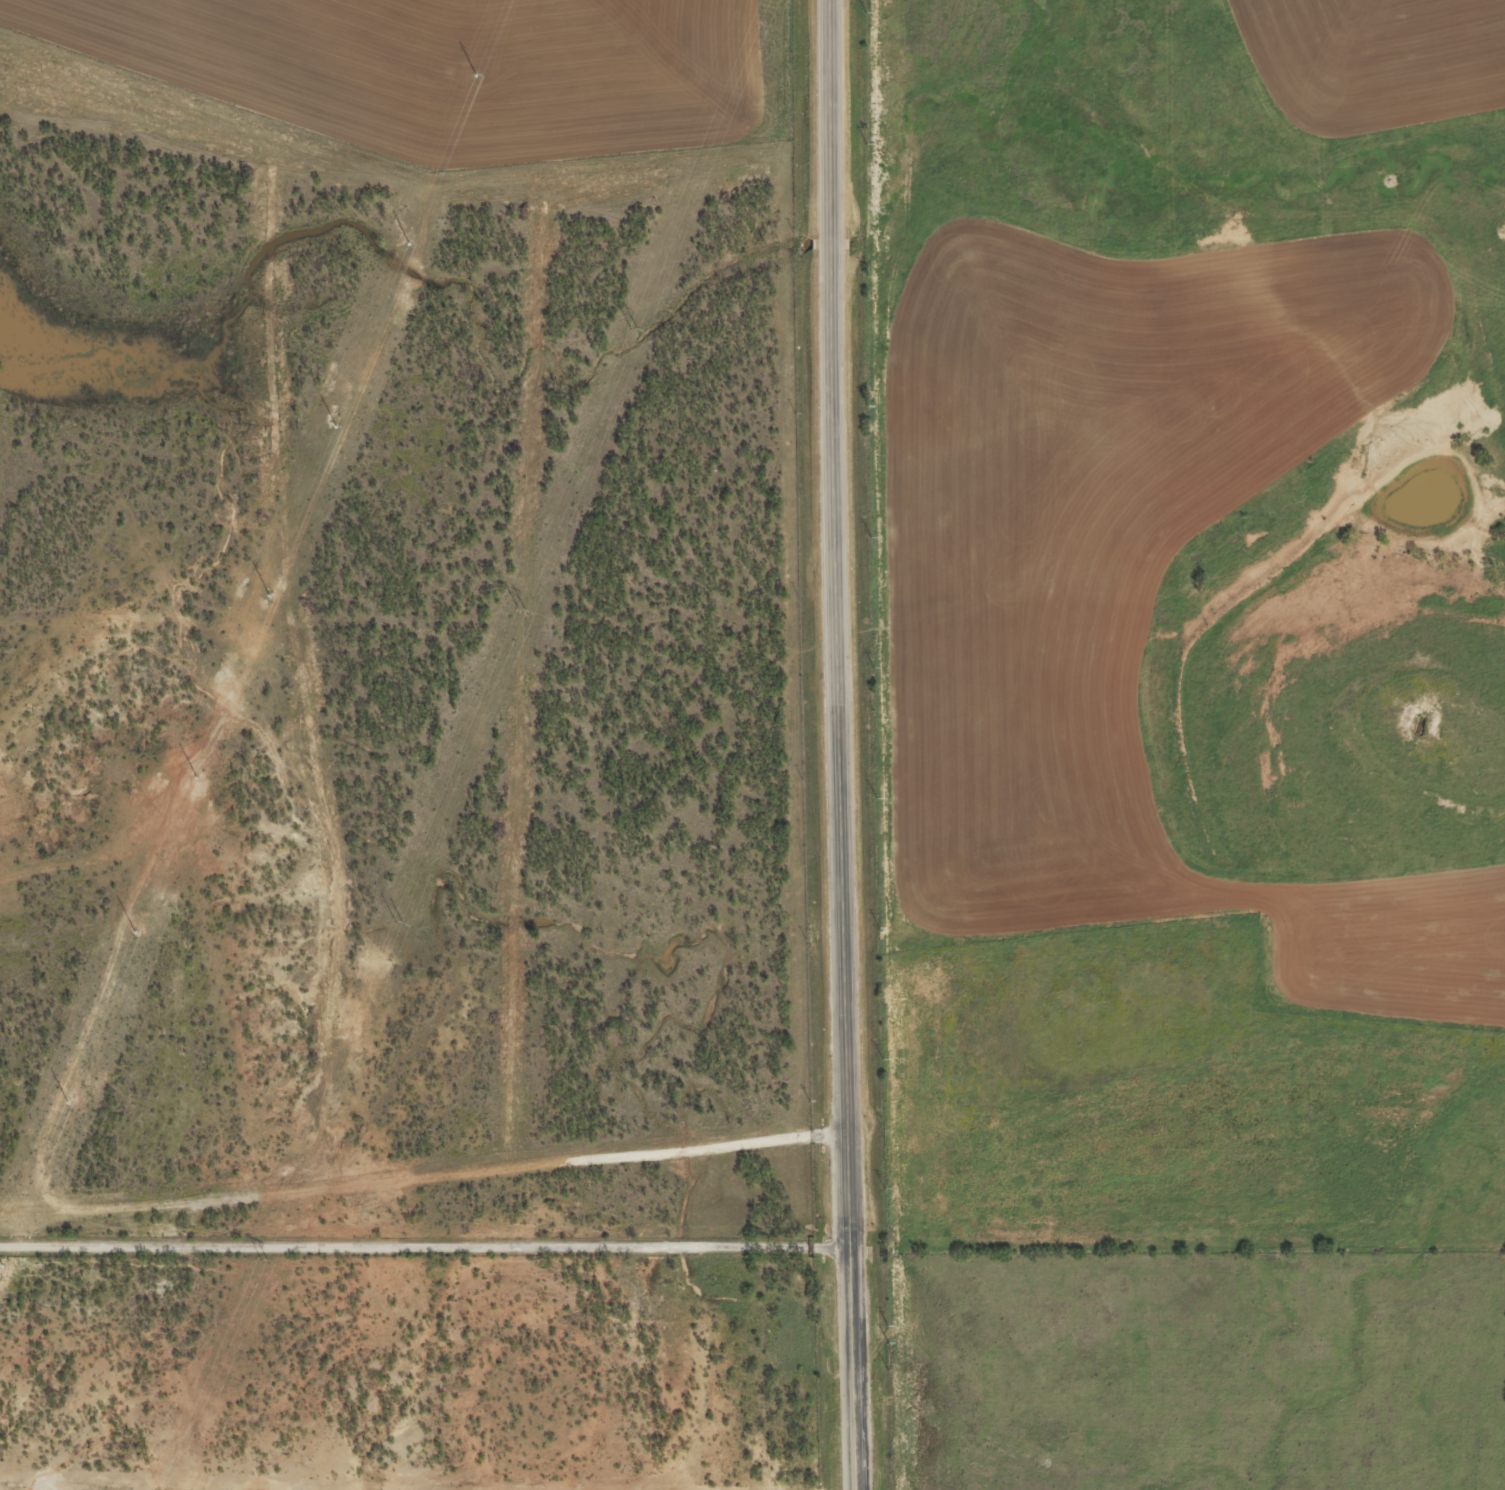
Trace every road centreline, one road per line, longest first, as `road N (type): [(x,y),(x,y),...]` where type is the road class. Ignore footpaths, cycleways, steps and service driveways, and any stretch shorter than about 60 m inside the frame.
road 1 (tertiary): [(828,0),(854,1489)]

